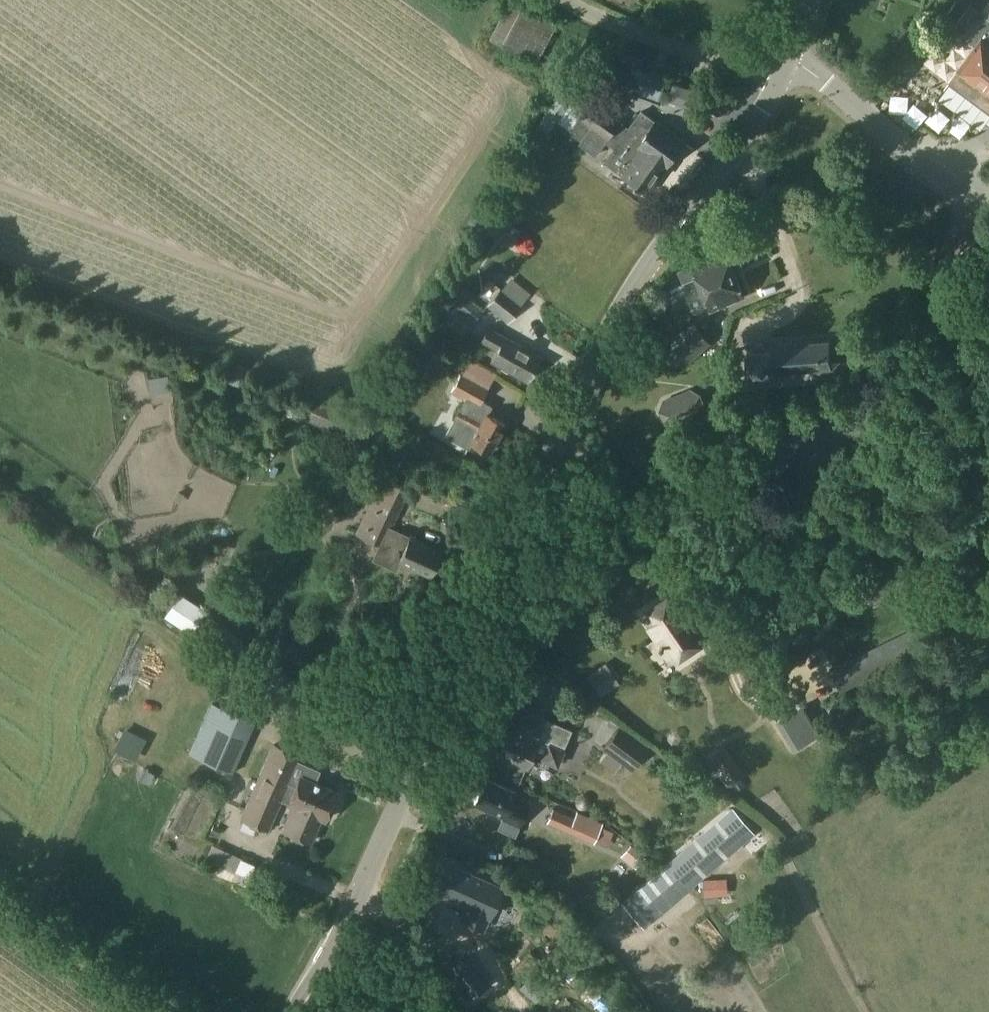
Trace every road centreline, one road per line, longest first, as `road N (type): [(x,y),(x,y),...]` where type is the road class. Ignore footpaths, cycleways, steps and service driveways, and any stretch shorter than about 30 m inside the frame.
road 1 (tertiary): [(372,881),(566,422),(633,292),(785,73)]
road 2 (residential): [(988,216),(846,98),(785,73)]
road 3 (residential): [(785,73),(636,33),(572,0)]
road 4 (tertiary): [(292,1011),(372,881)]
road 5 (unclassified): [(372,881),(444,1011)]

